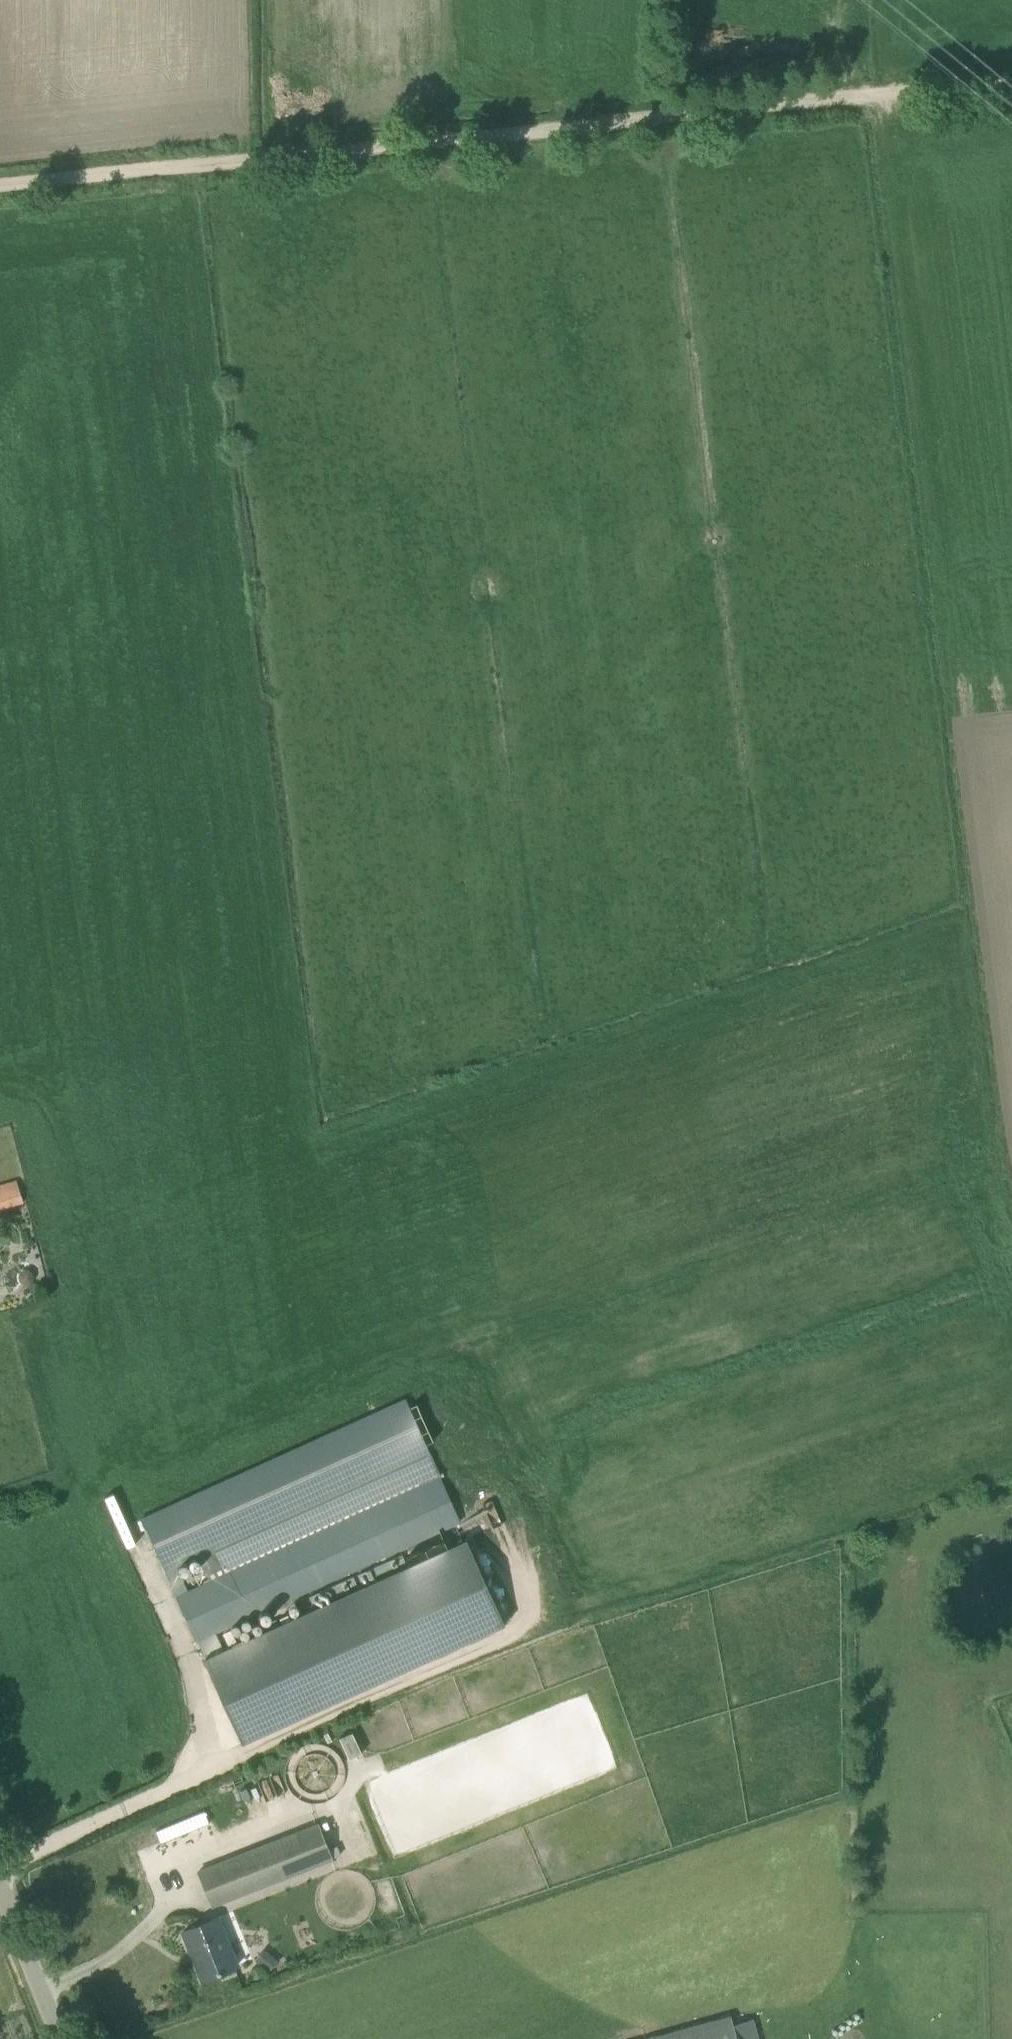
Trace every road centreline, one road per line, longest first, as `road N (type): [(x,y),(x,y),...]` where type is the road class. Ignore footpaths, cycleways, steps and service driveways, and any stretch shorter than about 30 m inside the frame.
road 1 (track): [(0,184),(1011,79)]
road 2 (unclassified): [(62,2038),(0,1871)]

